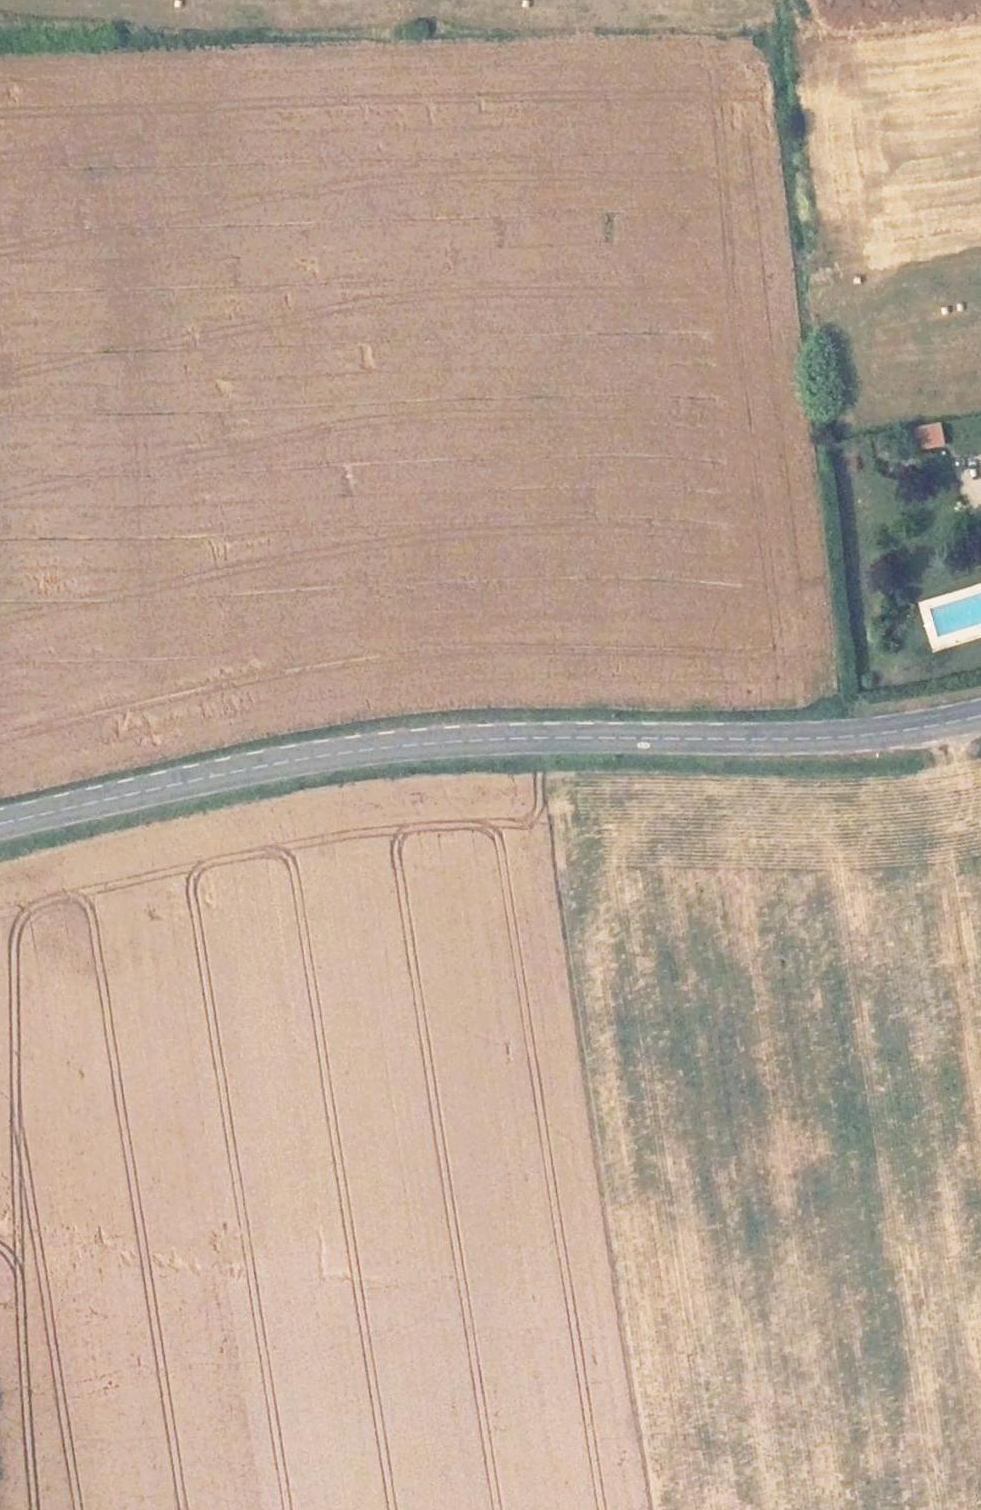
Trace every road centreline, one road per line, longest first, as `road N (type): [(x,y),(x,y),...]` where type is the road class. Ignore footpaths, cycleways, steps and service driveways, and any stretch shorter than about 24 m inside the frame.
road 1 (secondary): [(0,825),(348,751),(493,739),(839,739),(980,716)]

